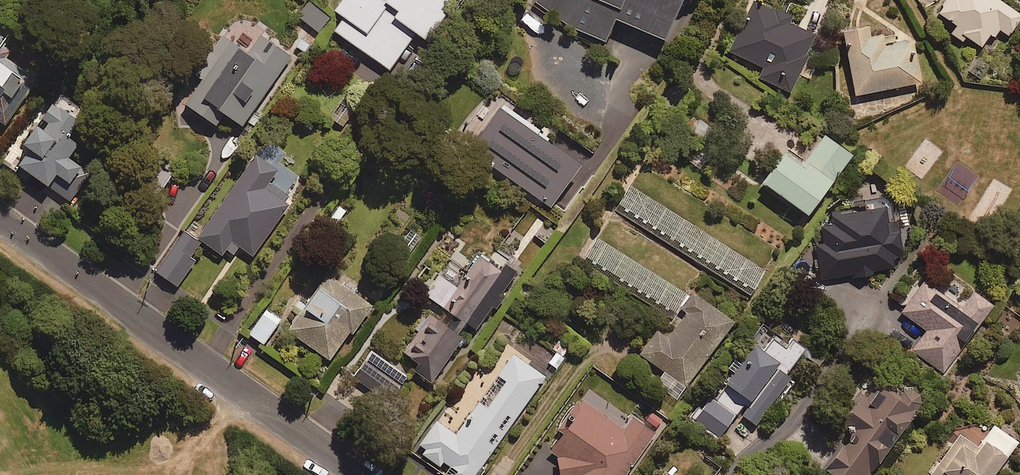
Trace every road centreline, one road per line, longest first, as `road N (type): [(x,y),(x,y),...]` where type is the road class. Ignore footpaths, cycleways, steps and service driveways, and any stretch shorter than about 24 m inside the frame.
road 1 (residential): [(363,474),(0,219)]
road 2 (residential): [(729,474),(793,423),(862,326)]

